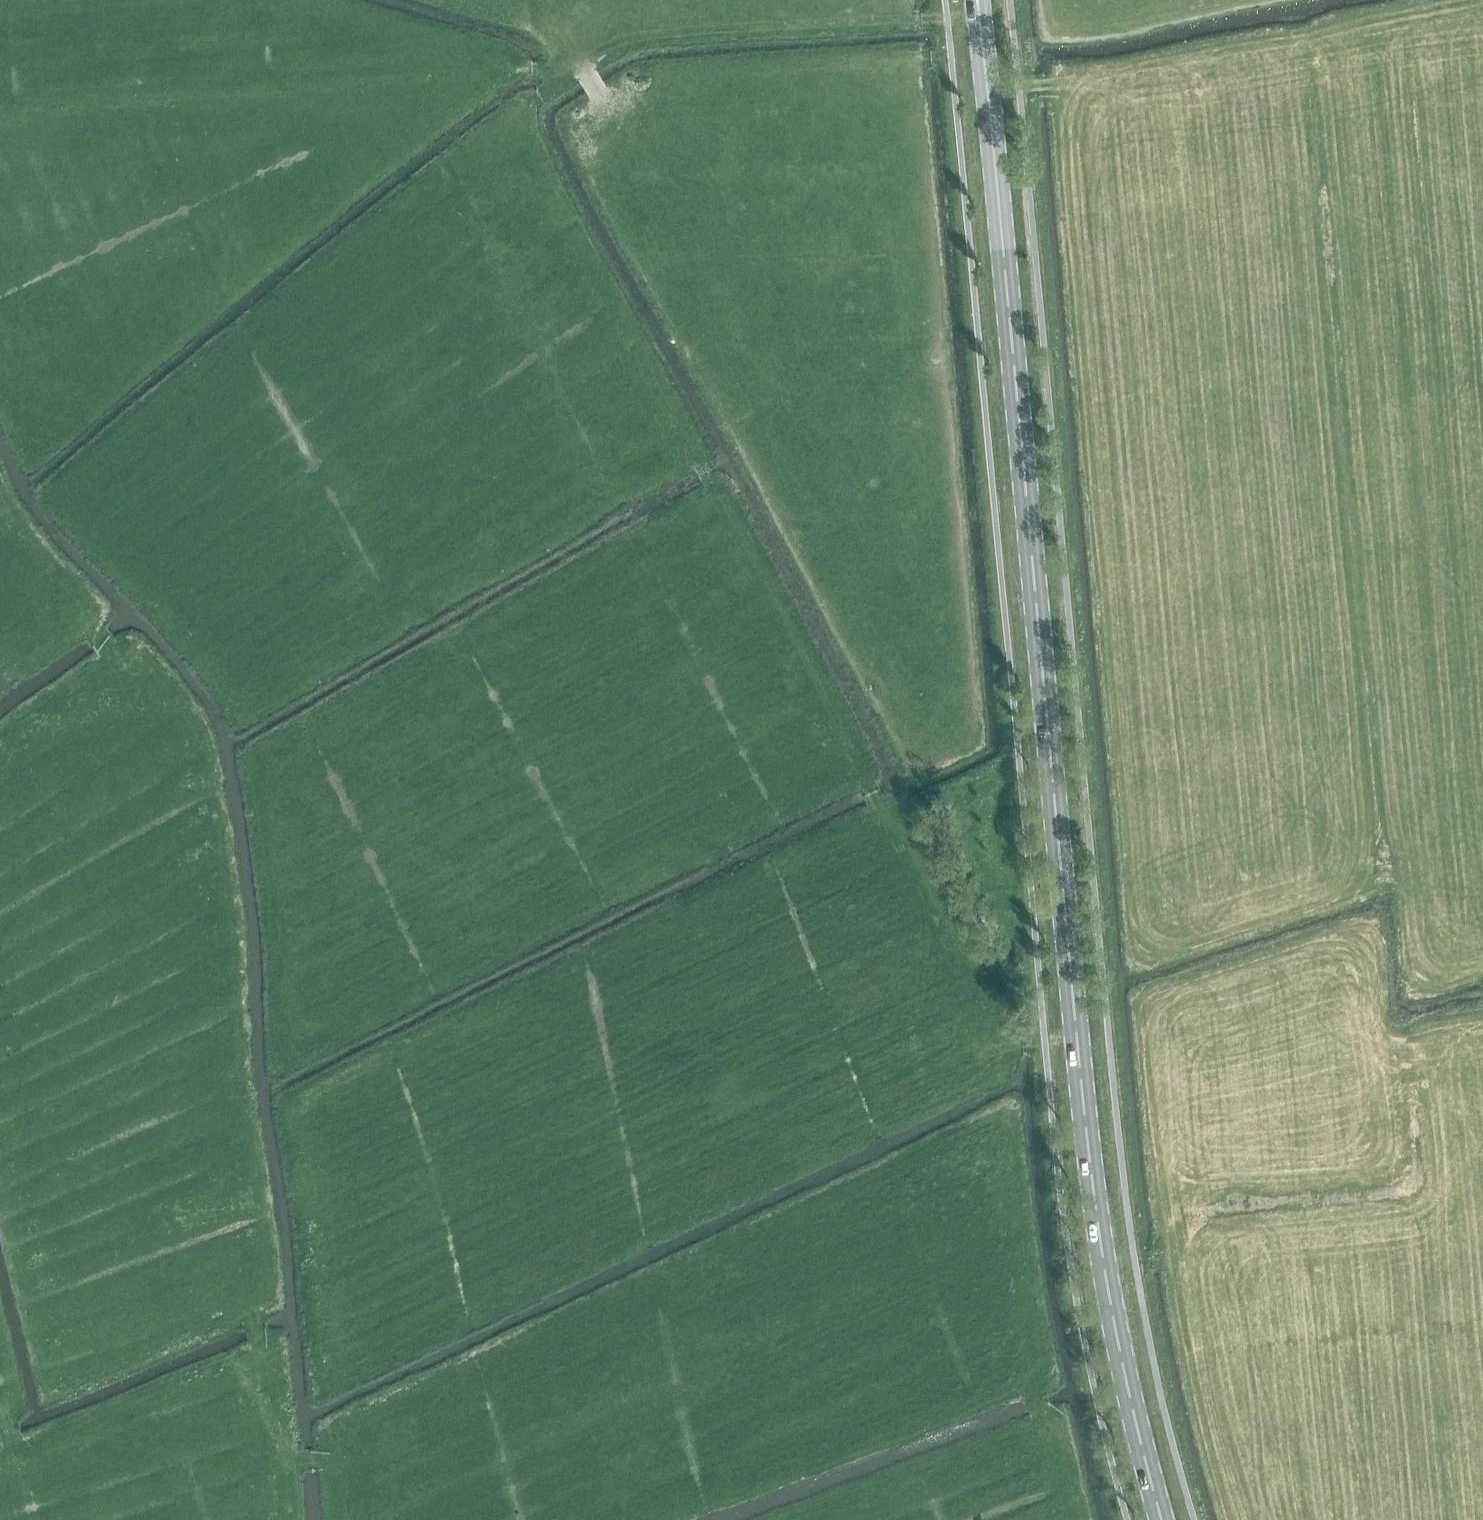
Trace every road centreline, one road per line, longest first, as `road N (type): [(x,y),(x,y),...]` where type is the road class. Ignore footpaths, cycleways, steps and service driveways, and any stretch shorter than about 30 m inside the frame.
road 1 (primary): [(1158,1519),(1127,1405),(1089,1175),(976,0)]
road 2 (track): [(979,20),(669,43),(559,73)]

